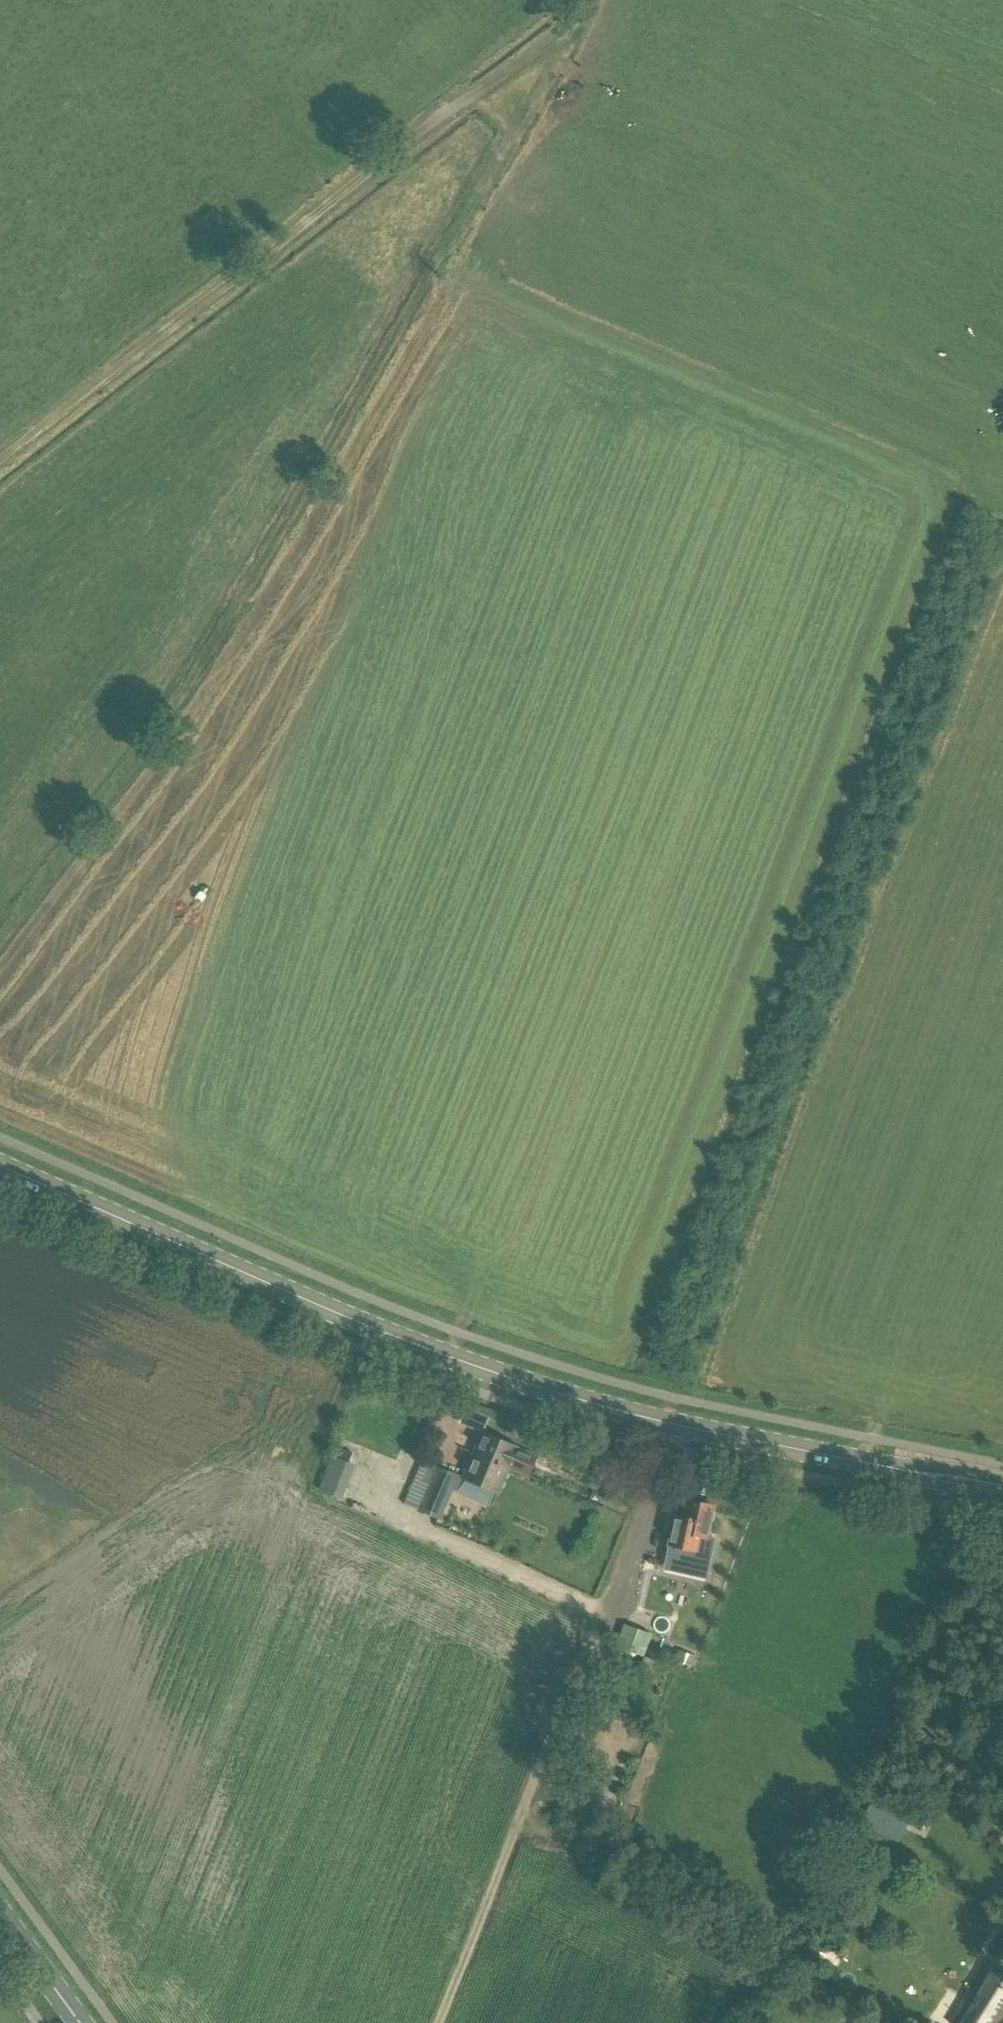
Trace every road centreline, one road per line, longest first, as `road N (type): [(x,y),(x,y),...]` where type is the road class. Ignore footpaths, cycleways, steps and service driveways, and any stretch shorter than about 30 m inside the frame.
road 1 (track): [(0,943),(176,709),(368,395),(588,0)]
road 2 (tertiary): [(1002,1489),(599,1406),(448,1357),(0,1164)]
road 3 (track): [(0,471),(575,31)]
road 4 (track): [(438,2022),(664,1420)]
road 5 (primary): [(84,2022),(0,1909)]

